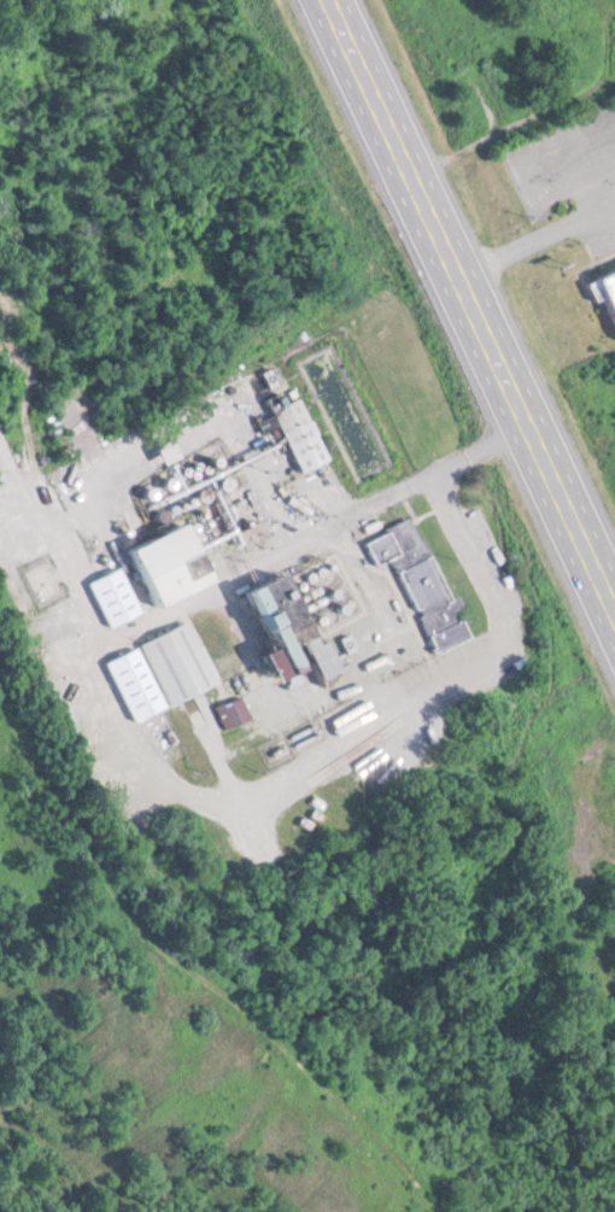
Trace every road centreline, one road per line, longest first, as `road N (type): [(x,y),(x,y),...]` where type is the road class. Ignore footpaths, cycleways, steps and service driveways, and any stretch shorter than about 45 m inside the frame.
road 1 (primary): [(312,0),(614,653)]
road 2 (track): [(448,1211),(253,1011),(156,937),(77,830),(0,685)]

